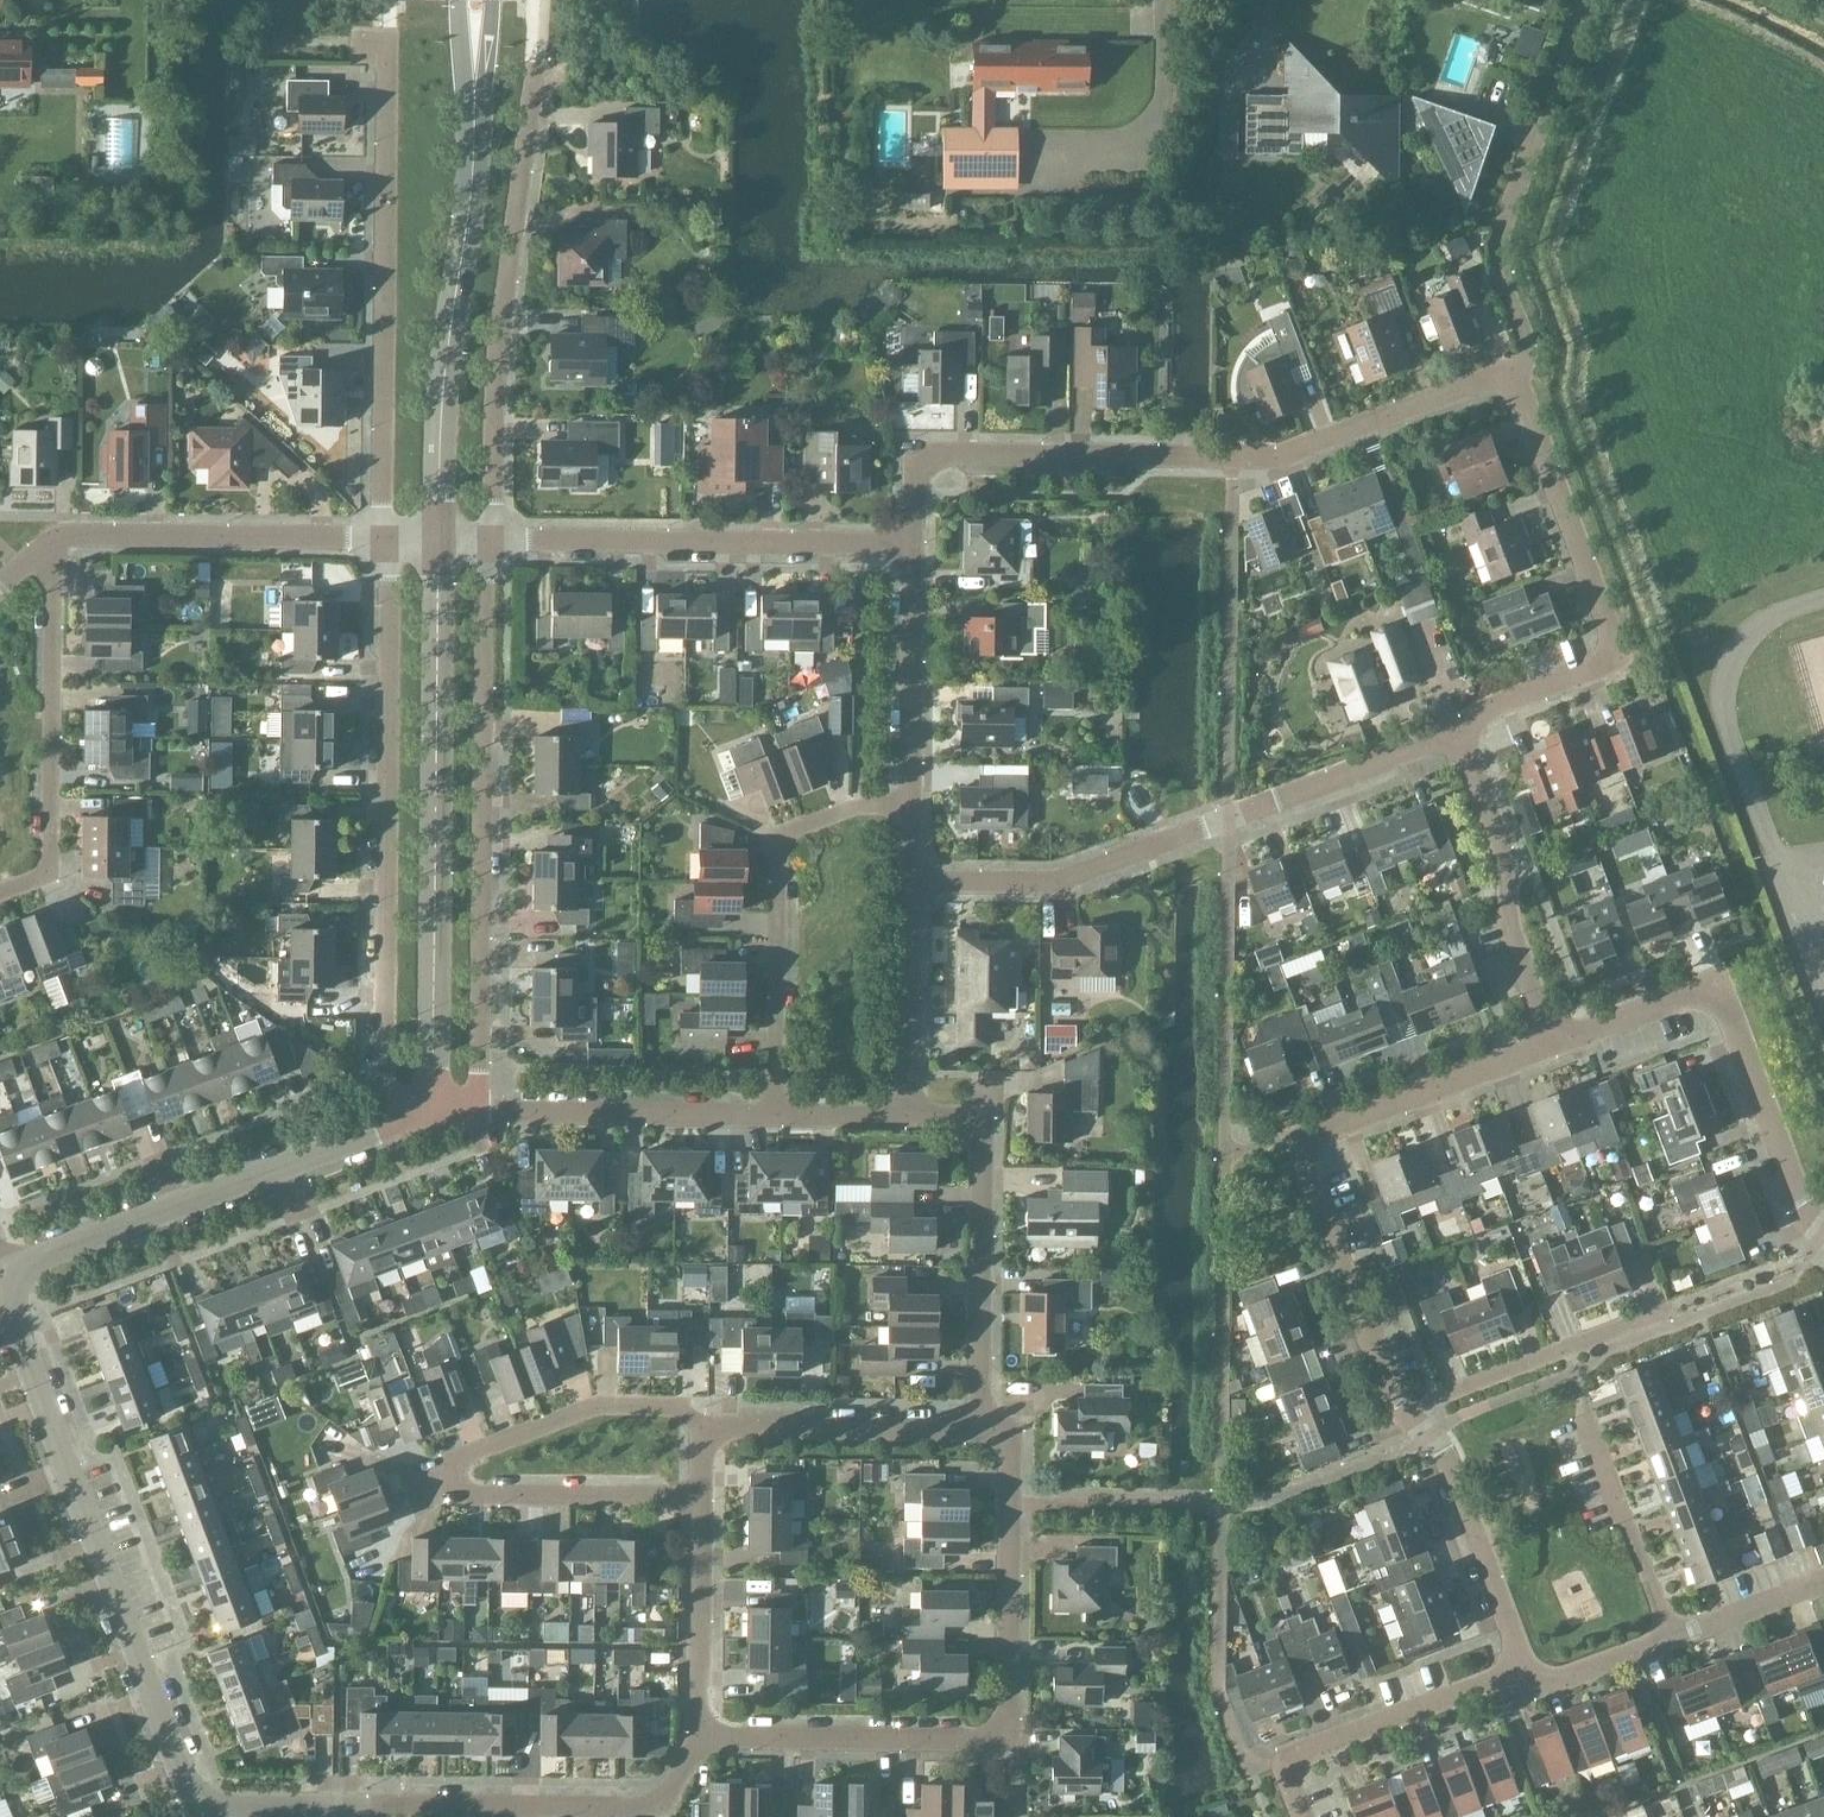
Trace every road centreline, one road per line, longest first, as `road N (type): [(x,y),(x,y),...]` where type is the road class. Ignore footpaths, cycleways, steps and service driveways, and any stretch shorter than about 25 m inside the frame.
road 1 (residential): [(978,1428),(1009,1429),(1007,1739),(697,1735)]
road 2 (residential): [(914,452),(1278,456),(1501,372),(1509,380)]
road 3 (residential): [(383,1127),(384,537)]
road 4 (residential): [(1410,1417),(1385,1381),(1294,1138),(1552,1043)]
road 5 (residential): [(908,879),(1056,881),(1458,730)]
road 6 (residential): [(700,1497),(444,1493),(433,1465),(596,1404),(674,1405),(701,1426)]
road 7 (residential): [(478,1109),(490,539)]
road 8 (unclassified): [(431,1108),(438,538)]
road 9 (unclassified): [(194,1803),(0,1288)]
road 10 (residential): [(384,537),(386,43),(355,42)]
road 11 (residential): [(490,539),(495,367),(534,80),(564,80)]
road 12 (residential): [(1458,730),(1484,709),(1620,659),(1519,388),(1509,380)]
road 13 (unclassified): [(438,538),(441,404),(470,194),(474,73)]
road 14 (residential): [(912,542),(490,539)]
road 15 (residential): [(774,1113),(777,834),(850,806),(909,804)]
road 16 (unclassified): [(0,1271),(383,1127)]
road 17 (residential): [(1552,1043),(1716,982),(1798,1197)]
road 18 (residential): [(1509,380),(1527,348),(1500,272),(1498,238),(1583,0)]
road 19 (residential): [(978,1428),(981,1116),(906,1115)]
road 20 (residential): [(0,890),(49,872),(52,538)]
road 21 (residential): [(355,1807),(659,1807),(697,1735)]
road 22 (residential): [(52,538),(384,537)]
road 23 (residential): [(1552,1043),(1508,920),(1506,858),(1458,730)]
road 24 (residential): [(1302,1816),(1280,1758),(1523,1667)]
road 25 (residential): [(774,1113),(478,1109)]
road 26 (residential): [(1523,1667),(1446,1456),(1410,1417)]
road 27 (residential): [(701,1426),(978,1428)]
road 28 (residential): [(1410,1417),(1429,1399),(1657,1314)]
road 29 (residential): [(1670,1637),(1578,1388)]
road 30 (residential): [(909,804),(912,542)]
road 31 (residential): [(697,1735),(700,1497)]
road 32 (residential): [(906,1115),(908,879)]
road 33 (residential): [(1670,1637),(1823,1581)]
road 34 (unclassified): [(355,1807),(194,1803)]
road 35 (residential): [(1523,1667),(1559,1680),(1670,1637)]
road 36 (residential): [(906,1115),(774,1113)]

